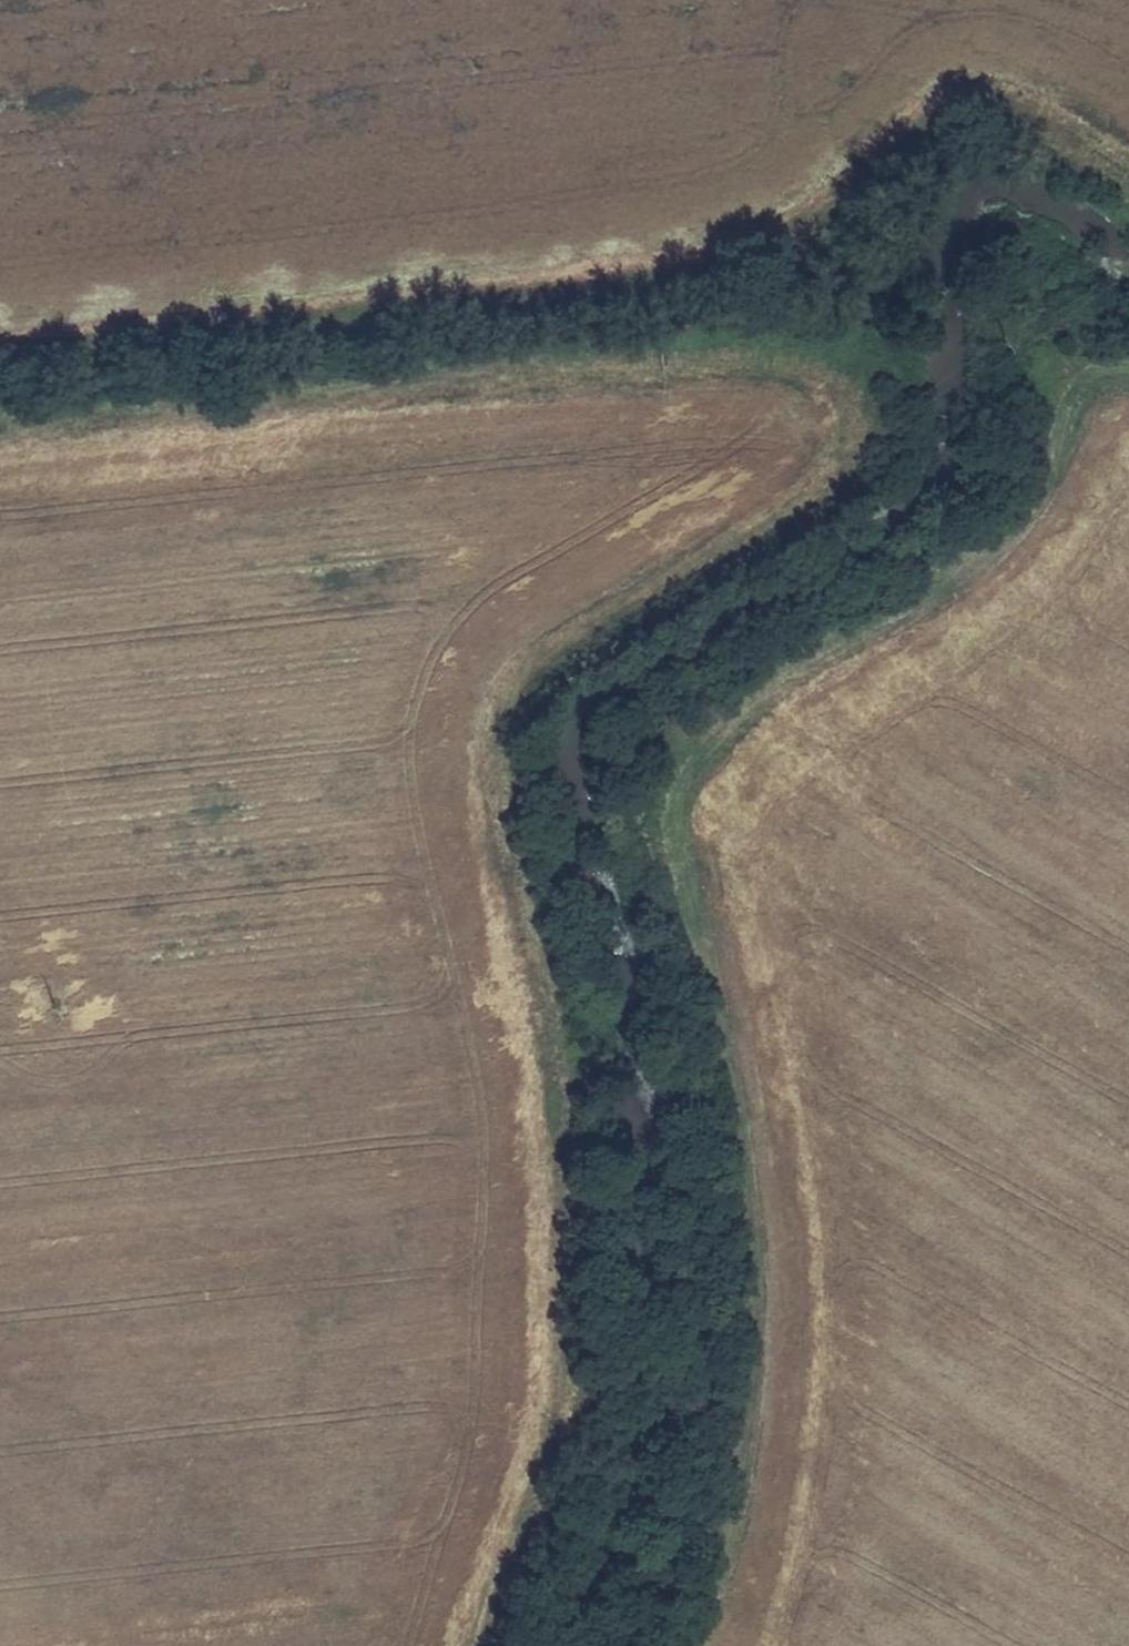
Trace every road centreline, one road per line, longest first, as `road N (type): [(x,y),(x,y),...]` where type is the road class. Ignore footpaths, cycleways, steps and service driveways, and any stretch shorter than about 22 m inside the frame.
road 1 (track): [(1128,198),(1009,126),(974,123),(913,143),(800,224),(671,268),(410,320),(0,357)]

